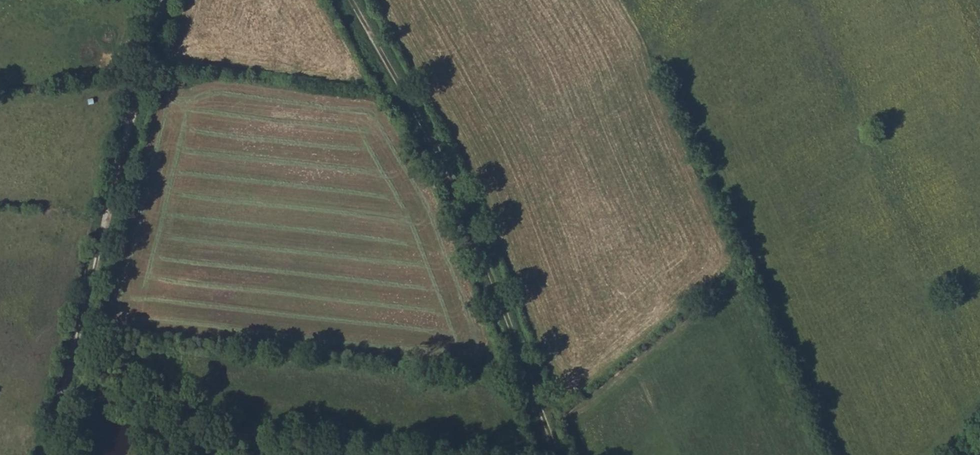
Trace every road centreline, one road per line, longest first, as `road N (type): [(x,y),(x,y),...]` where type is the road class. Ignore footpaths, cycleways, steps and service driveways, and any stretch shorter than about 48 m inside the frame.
road 1 (track): [(554,454),(440,167),(346,0)]
road 2 (track): [(51,454),(166,0)]

